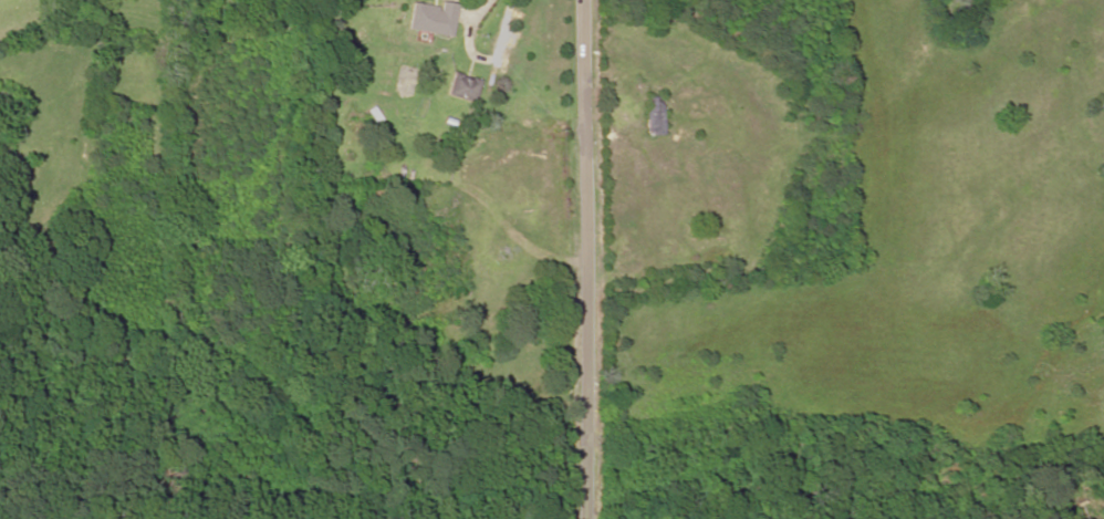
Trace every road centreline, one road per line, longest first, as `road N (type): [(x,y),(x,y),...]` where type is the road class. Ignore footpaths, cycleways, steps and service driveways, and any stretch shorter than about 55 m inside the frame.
road 1 (tertiary): [(578,0),(584,518)]
road 2 (residential): [(0,24),(263,179)]

